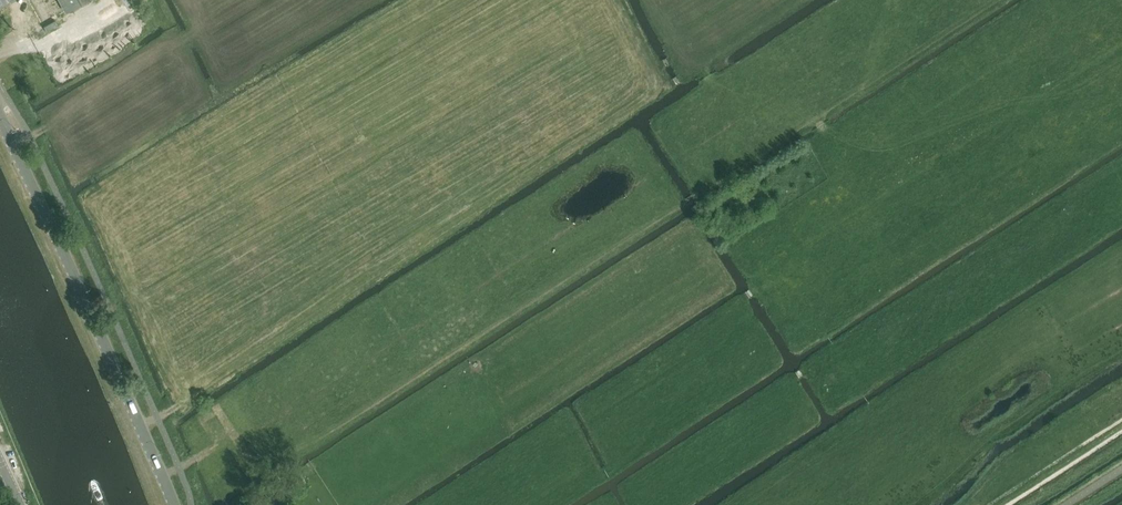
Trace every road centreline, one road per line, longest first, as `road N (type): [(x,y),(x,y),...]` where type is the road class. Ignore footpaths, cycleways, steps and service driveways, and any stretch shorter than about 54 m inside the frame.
road 1 (tertiary): [(174,504),(0,123)]

